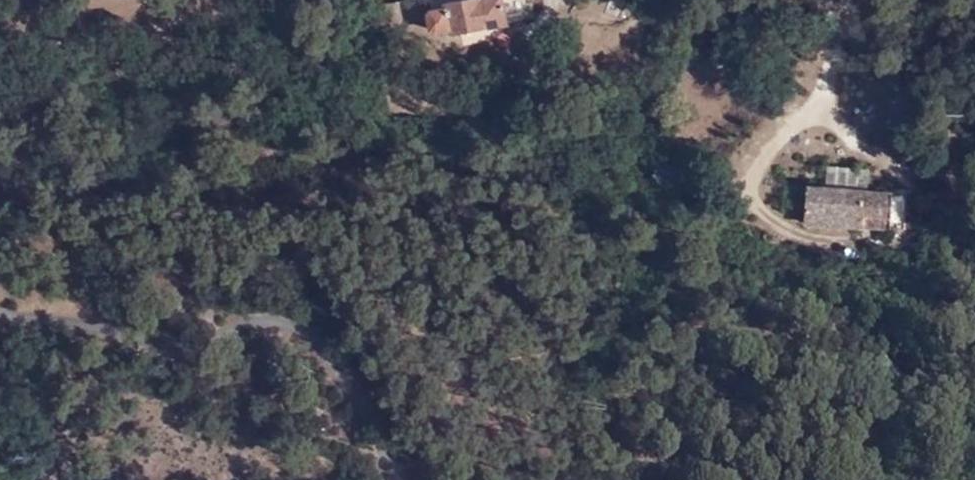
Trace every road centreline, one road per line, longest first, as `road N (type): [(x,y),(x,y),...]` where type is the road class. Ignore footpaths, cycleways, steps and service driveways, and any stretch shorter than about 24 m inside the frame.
road 1 (unclassified): [(0,318),(200,349),(258,323),(319,333),(407,479)]

